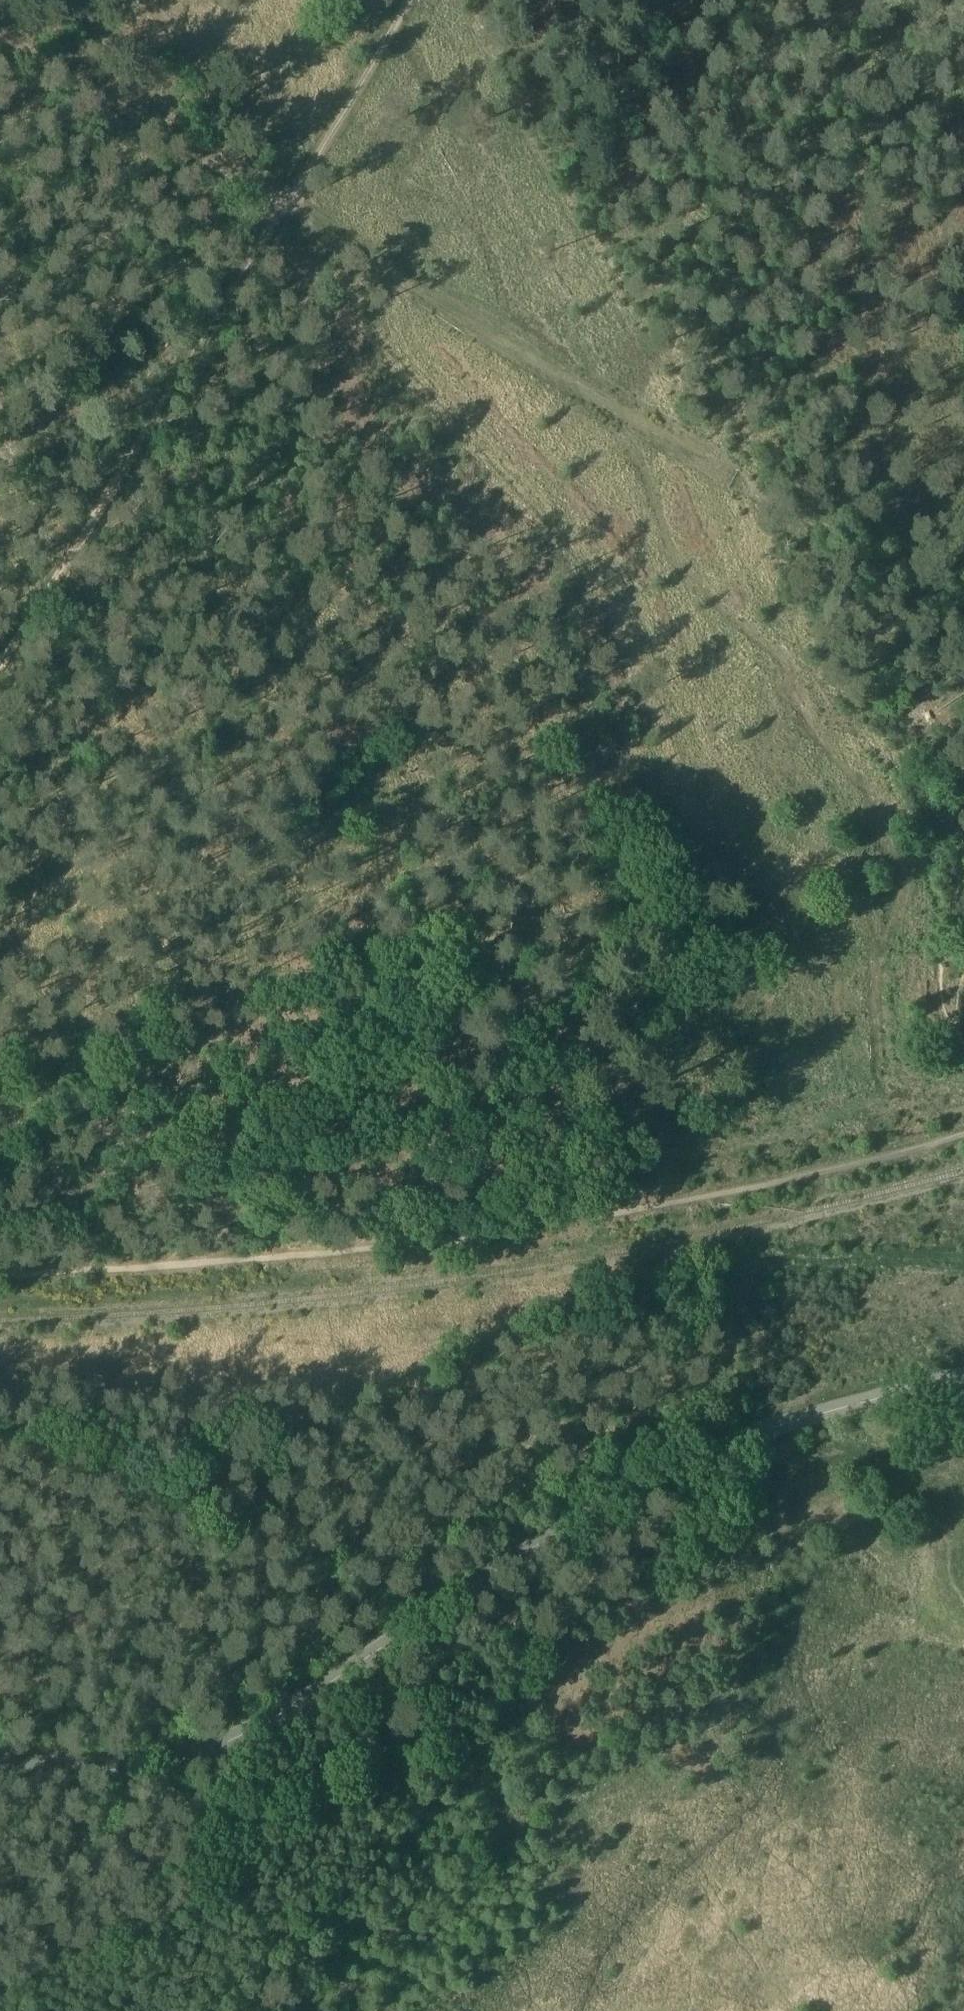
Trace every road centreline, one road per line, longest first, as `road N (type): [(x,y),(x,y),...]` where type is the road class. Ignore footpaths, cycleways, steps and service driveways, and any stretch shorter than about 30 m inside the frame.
road 1 (unclassified): [(0,1757),(115,1772),(192,1758),(310,1696),(587,1516),(720,1446),(963,1377)]
road 2 (track): [(0,680),(288,206)]
road 3 (track): [(583,387),(288,206)]
road 4 (track): [(288,206),(0,30)]
road 5 (track): [(583,387),(632,449),(691,580),(757,636)]
road 6 (track): [(410,0),(288,206)]

